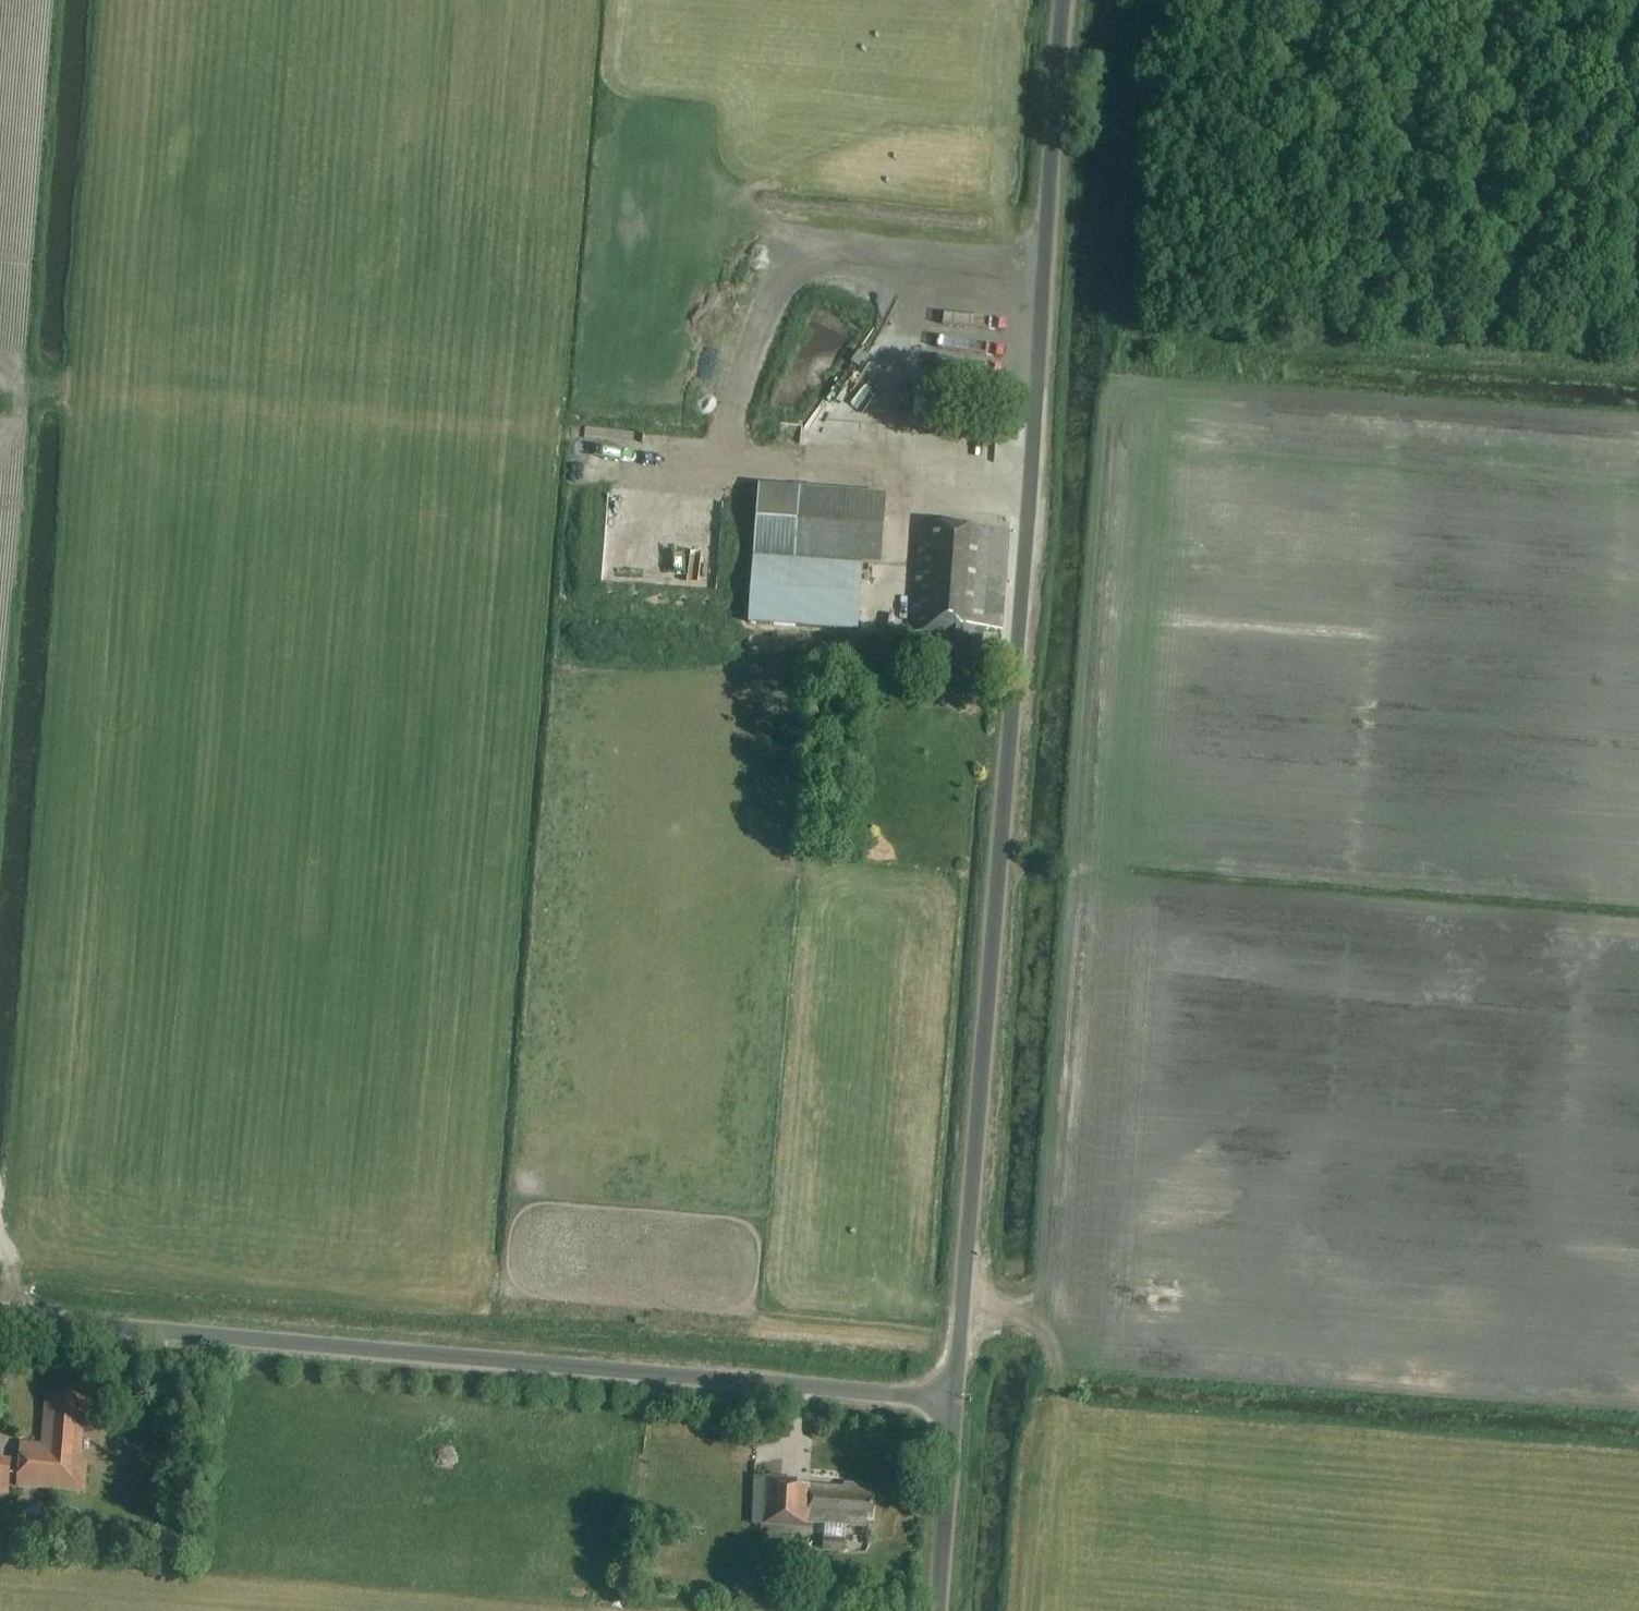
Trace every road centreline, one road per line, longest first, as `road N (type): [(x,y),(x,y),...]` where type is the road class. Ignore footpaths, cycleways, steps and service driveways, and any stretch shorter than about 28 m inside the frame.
road 1 (unclassified): [(953,1396),(1066,0)]
road 2 (unclassified): [(953,1396),(0,1318)]
road 3 (unclassified): [(936,1610),(953,1396)]

